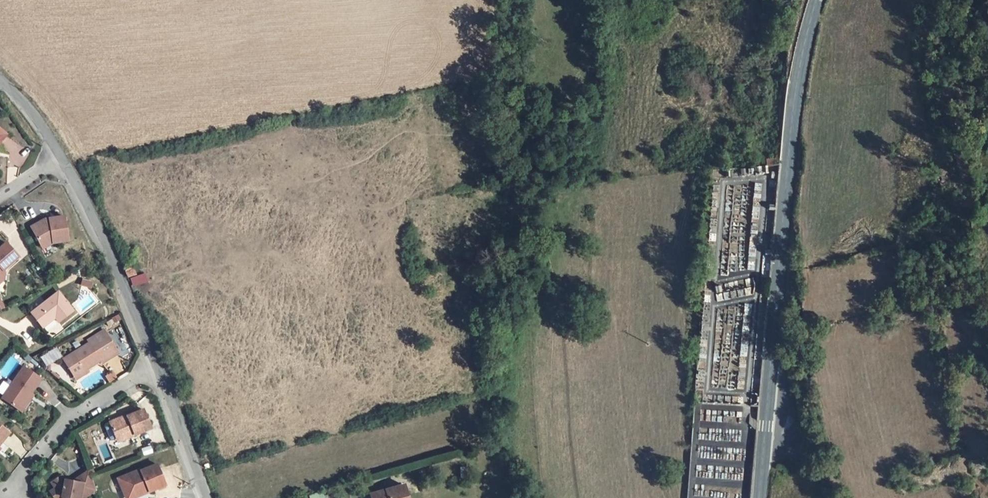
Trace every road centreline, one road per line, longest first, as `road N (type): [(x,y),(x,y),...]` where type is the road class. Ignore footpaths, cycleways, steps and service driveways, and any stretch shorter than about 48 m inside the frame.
road 1 (tertiary): [(817,0),(799,66),(759,497)]
road 2 (unclassified): [(62,162),(117,266),(157,374)]
road 3 (residential): [(5,497),(65,421),(157,374)]
road 4 (unclassified): [(157,374),(204,497)]

